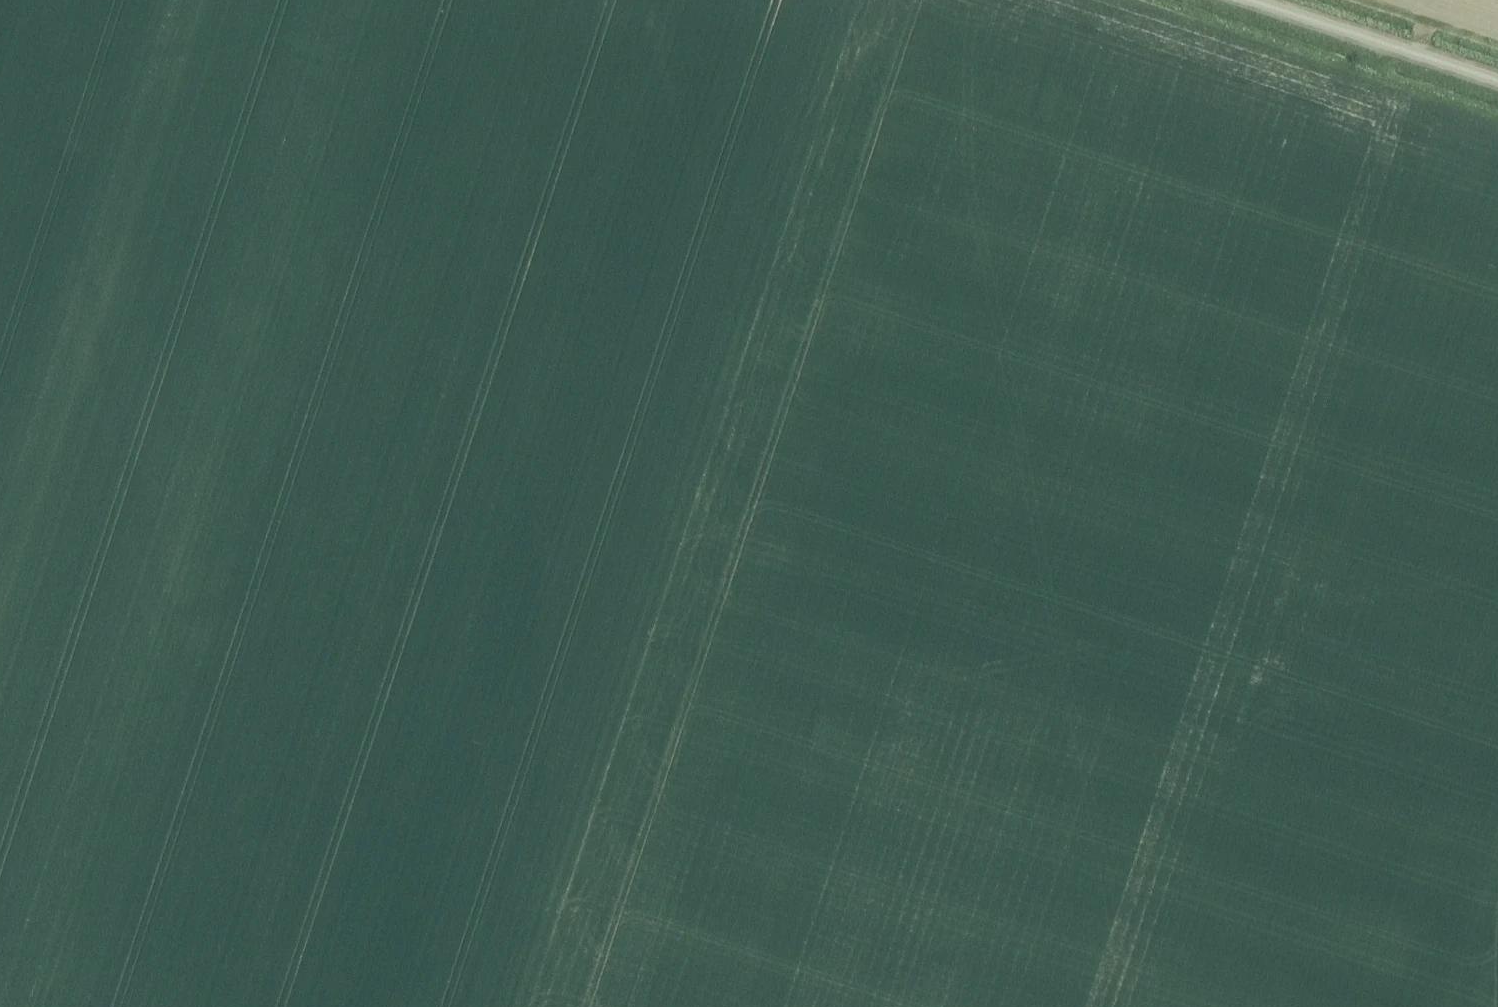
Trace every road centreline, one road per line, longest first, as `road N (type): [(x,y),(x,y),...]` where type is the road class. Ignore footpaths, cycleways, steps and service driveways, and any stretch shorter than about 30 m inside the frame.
road 1 (unclassified): [(1497,83),(1249,0)]

